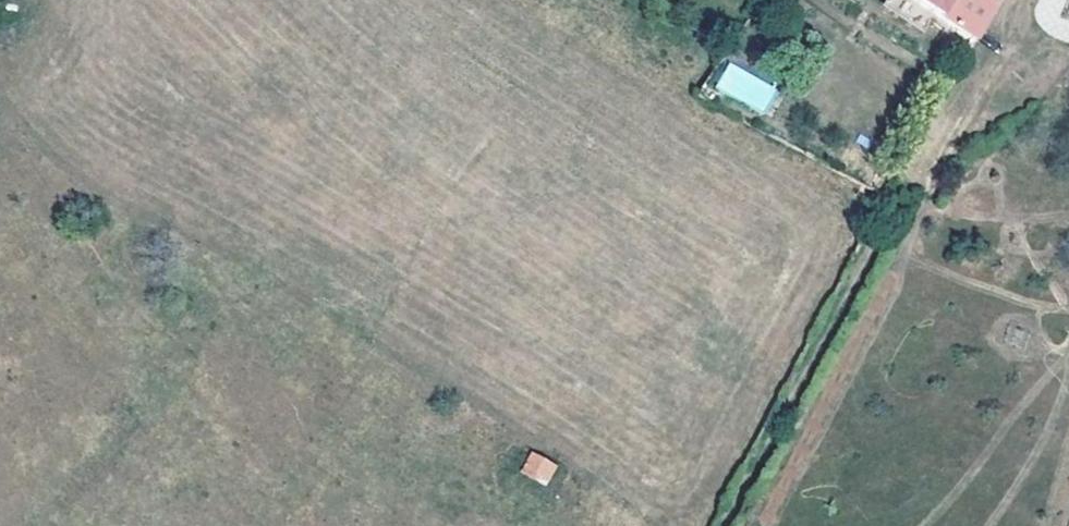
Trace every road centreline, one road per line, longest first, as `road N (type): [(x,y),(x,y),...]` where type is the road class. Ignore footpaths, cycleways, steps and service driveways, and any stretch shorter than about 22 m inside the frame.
road 1 (track): [(948,156),(1005,56),(1044,32),(1058,0)]

